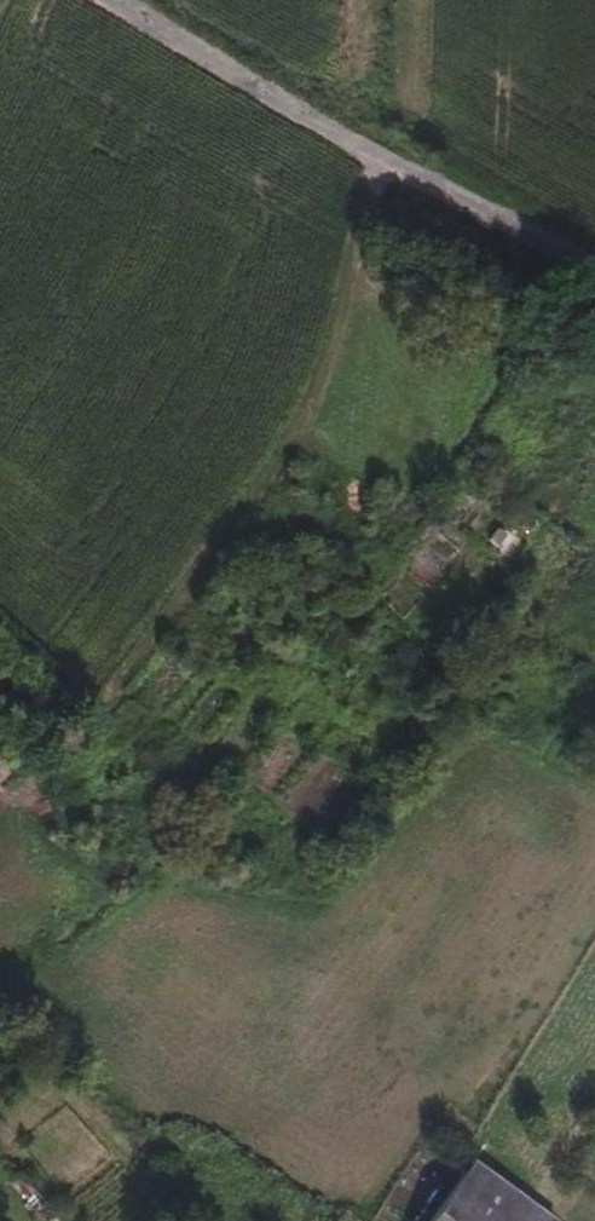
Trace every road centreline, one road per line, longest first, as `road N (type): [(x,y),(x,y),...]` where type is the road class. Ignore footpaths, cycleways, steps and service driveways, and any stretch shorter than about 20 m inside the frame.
road 1 (track): [(391,155),(329,371),(288,456),(110,696),(0,803)]
road 2 (residential): [(594,267),(109,0)]

